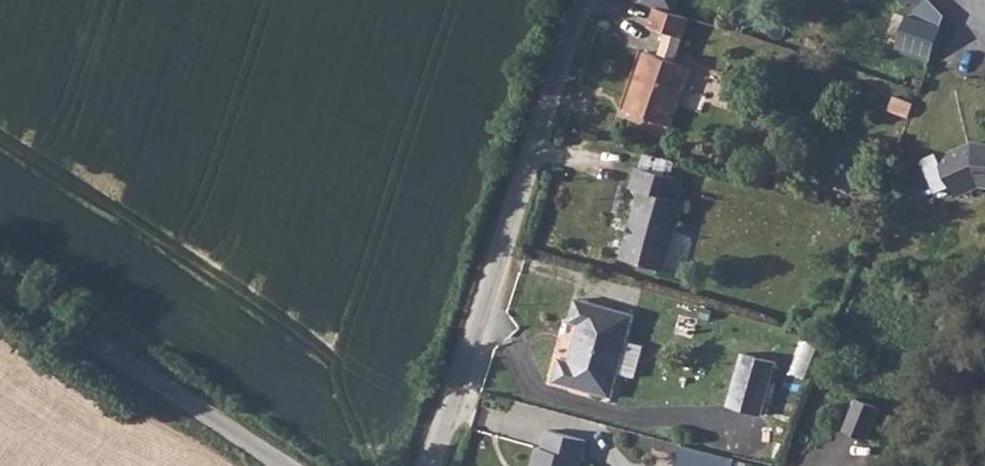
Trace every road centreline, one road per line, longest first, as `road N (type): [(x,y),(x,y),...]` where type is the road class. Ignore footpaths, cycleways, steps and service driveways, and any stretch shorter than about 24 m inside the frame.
road 1 (unclassified): [(431,465),(582,0)]
road 2 (unclassified): [(0,279),(283,465)]

